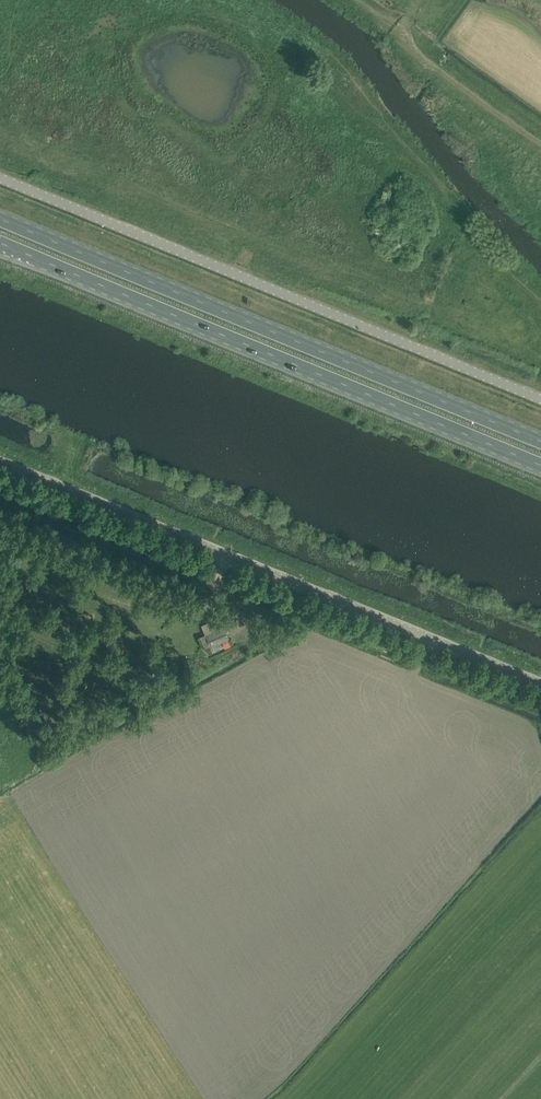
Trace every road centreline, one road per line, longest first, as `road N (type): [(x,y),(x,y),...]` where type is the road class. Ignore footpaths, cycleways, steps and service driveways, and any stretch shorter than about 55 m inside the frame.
road 1 (trunk): [(0,242),(540,465)]
road 2 (trunk): [(540,442),(0,220)]
road 3 (unclassified): [(0,177),(540,399)]
road 4 (unclassified): [(540,683),(0,463)]
road 5 (track): [(540,130),(342,0)]

